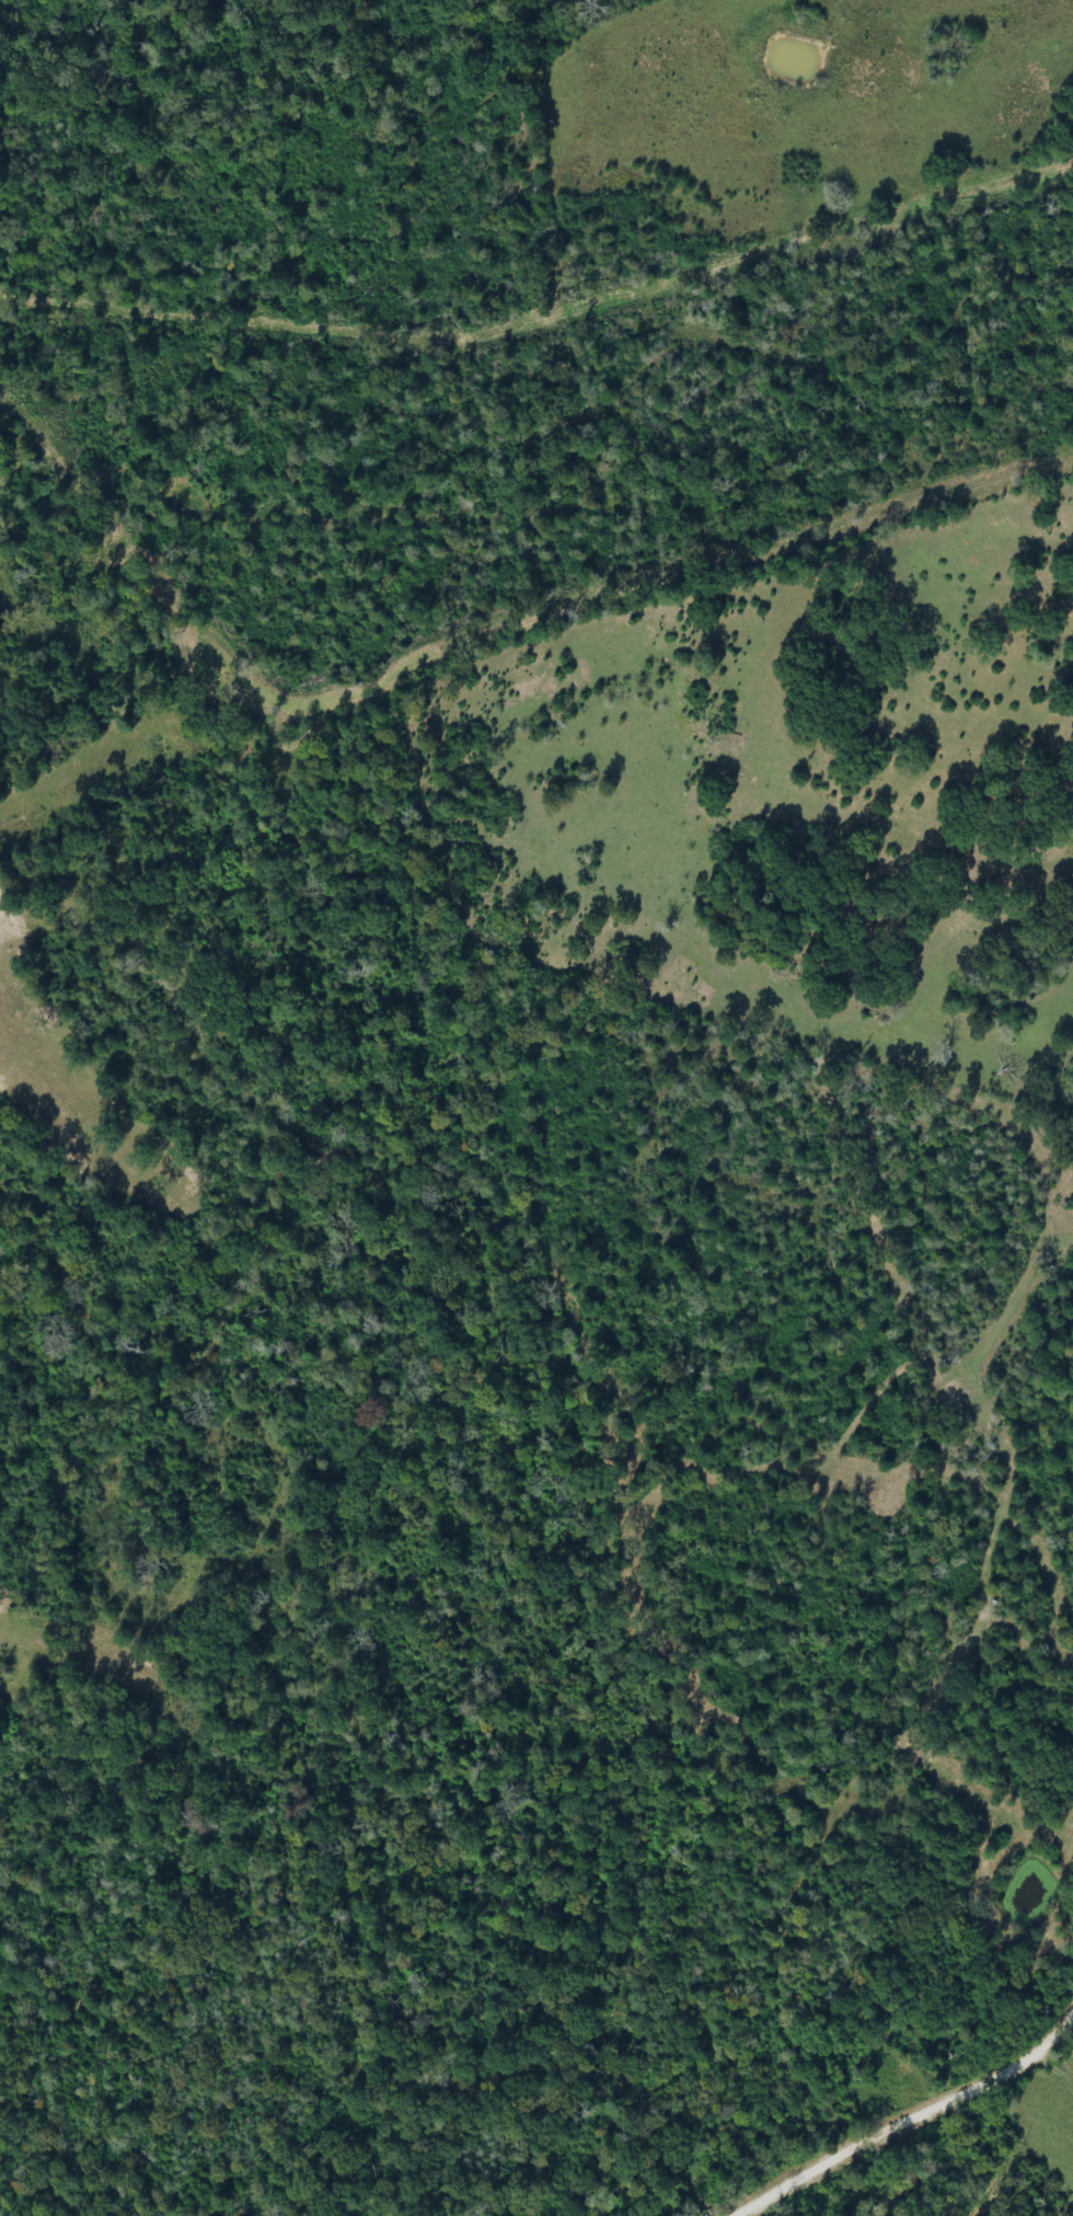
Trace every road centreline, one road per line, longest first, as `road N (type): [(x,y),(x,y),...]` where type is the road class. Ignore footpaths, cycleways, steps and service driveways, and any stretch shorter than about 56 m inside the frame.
road 1 (residential): [(767,2215),(976,2088),(1052,2022),(1072,1989)]

